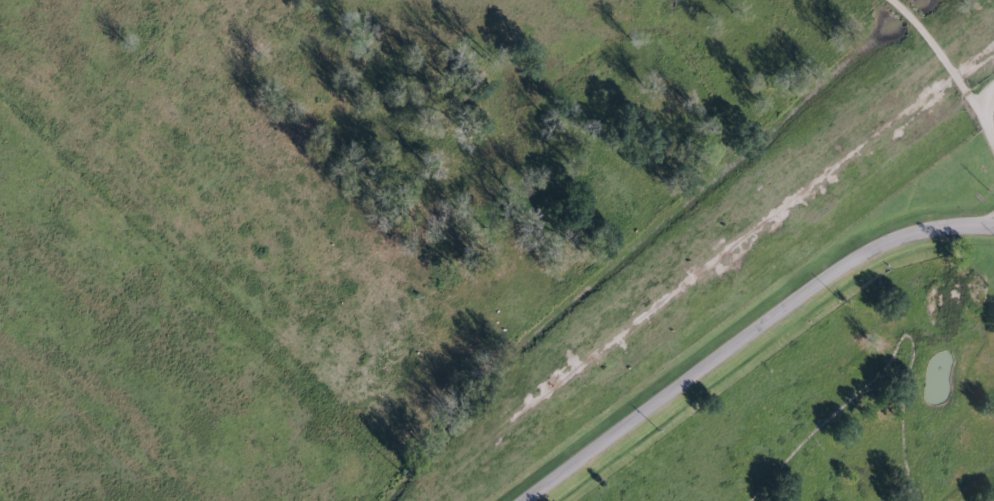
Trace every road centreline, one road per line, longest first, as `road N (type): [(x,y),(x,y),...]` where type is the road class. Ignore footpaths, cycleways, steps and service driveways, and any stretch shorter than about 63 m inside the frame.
road 1 (tertiary): [(522,500),(801,287),(870,245),(949,221),(993,224)]

